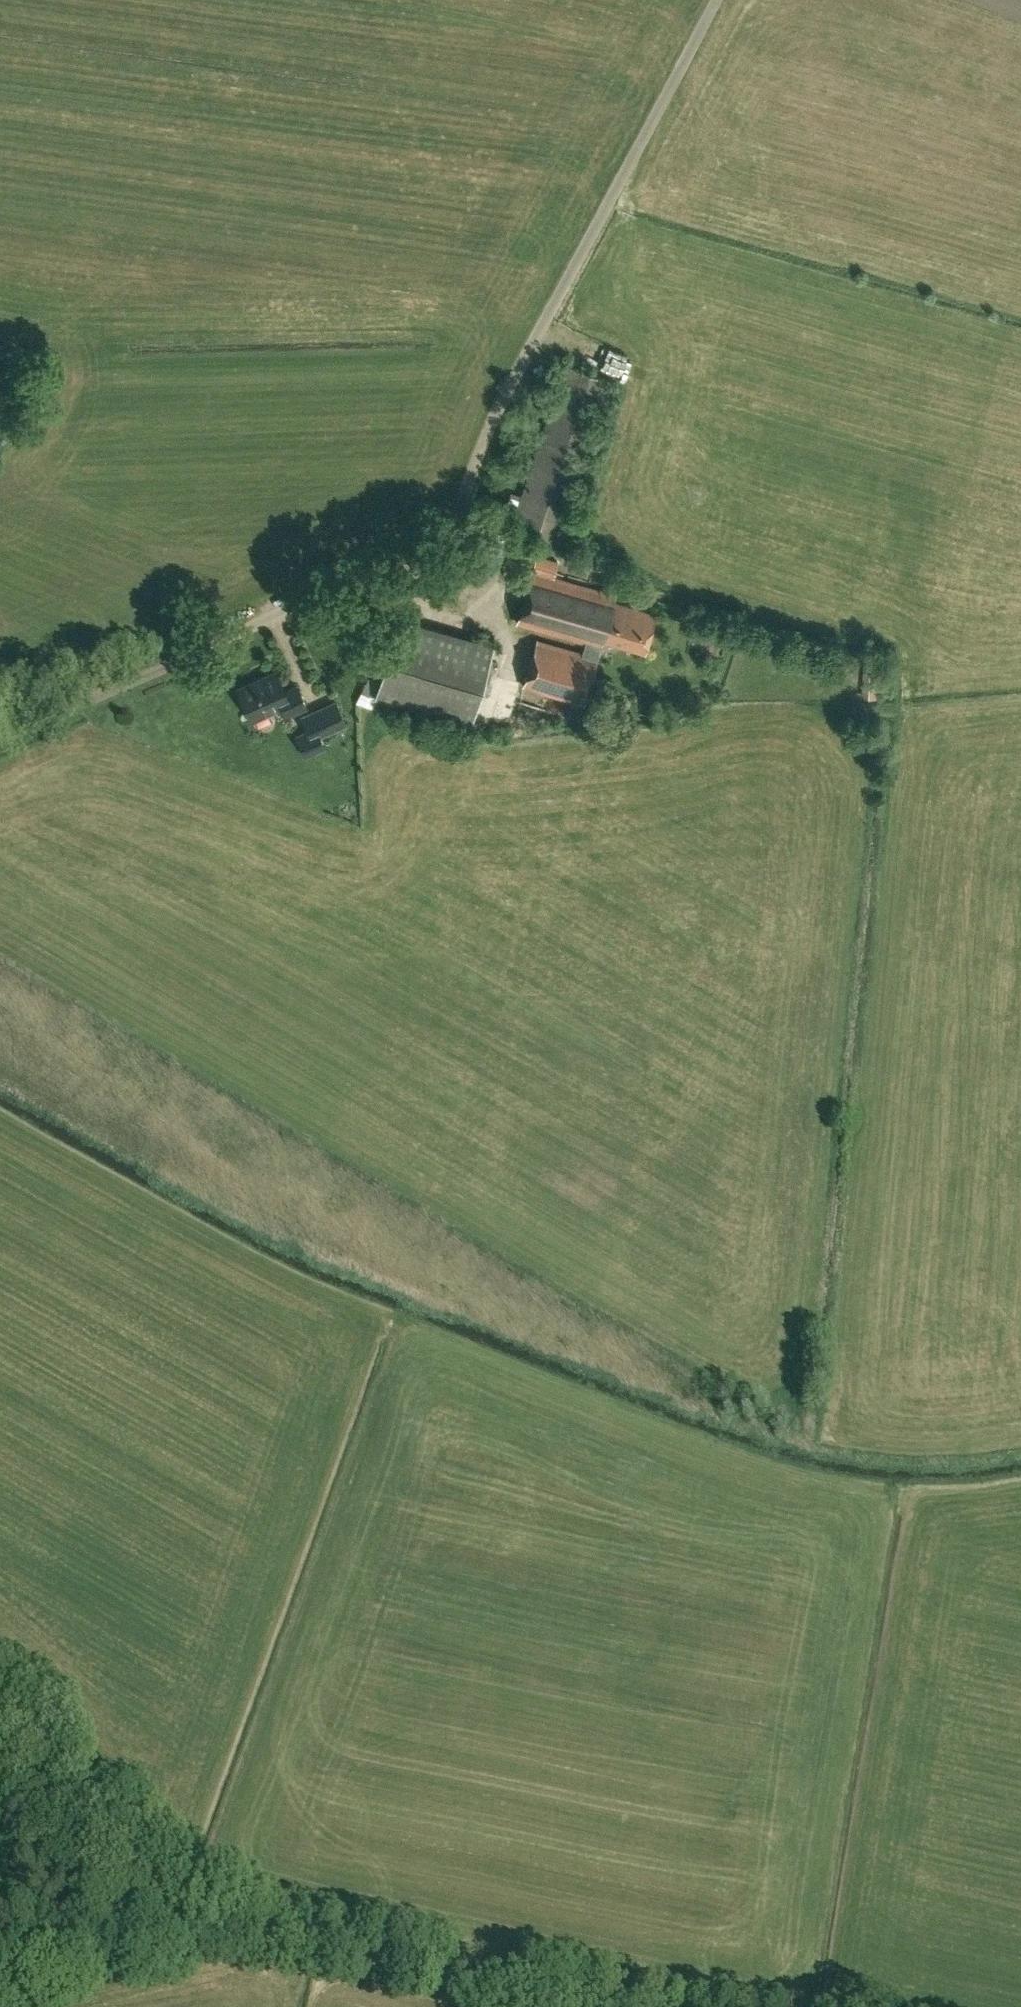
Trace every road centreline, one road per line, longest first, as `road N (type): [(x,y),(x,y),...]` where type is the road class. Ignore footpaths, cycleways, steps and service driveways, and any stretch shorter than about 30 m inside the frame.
road 1 (unclassified): [(0,741),(296,612),(435,587),(530,337),(711,0)]
road 2 (unclassified): [(615,2006),(232,1922),(0,1714)]
road 3 (track): [(232,1922),(0,1982)]

